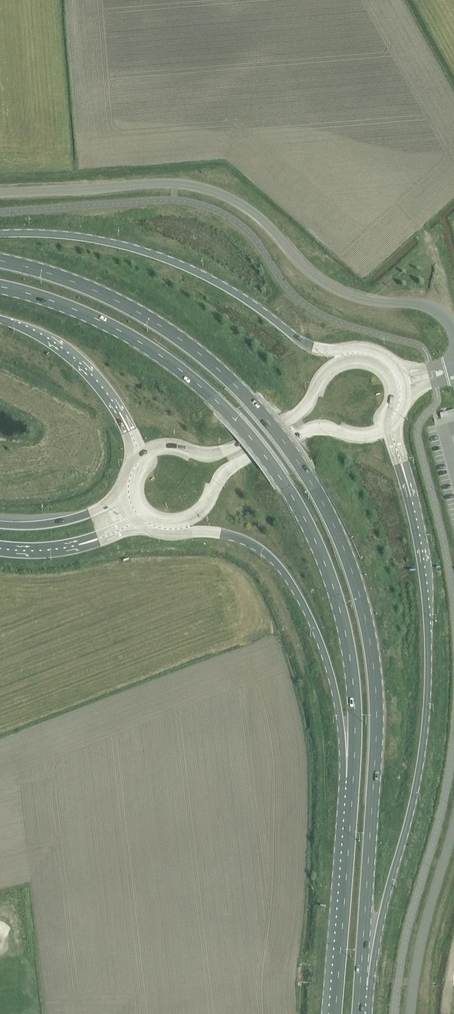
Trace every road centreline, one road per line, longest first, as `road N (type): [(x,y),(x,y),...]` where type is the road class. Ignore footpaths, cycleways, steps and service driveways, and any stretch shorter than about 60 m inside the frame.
road 1 (primary): [(361,984),(375,677),(354,577),(319,494),(252,402),(197,351),(107,296),(0,260)]
road 2 (primary): [(0,288),(90,317),(143,344),(229,413),(281,478),(325,563),(345,627),(353,771)]
road 3 (primary): [(361,984),(425,728),(425,582),(404,473)]
road 4 (unclassified): [(453,339),(448,322),(422,305),(362,299),(323,282),(252,210),(199,186),(0,192)]
road 5 (primary): [(340,350),(310,346),(245,298),(166,258),(83,237),(0,235)]
road 6 (primary): [(184,534),(240,538),(282,567),(315,629),(353,771)]
road 7 (primary): [(387,372),(360,358),(339,362),(302,411),(224,451),(204,455),(170,444),(144,451)]
road 8 (primary): [(150,518),(194,518),(233,466),(310,428),(360,438),(386,431)]
road 9 (primary): [(353,771),(335,1013)]
road 10 (unclassified): [(453,826),(410,1013)]
road 11 (primary): [(0,318),(77,360),(124,421)]
road 12 (motorway): [(122,489),(83,516),(0,525)]

